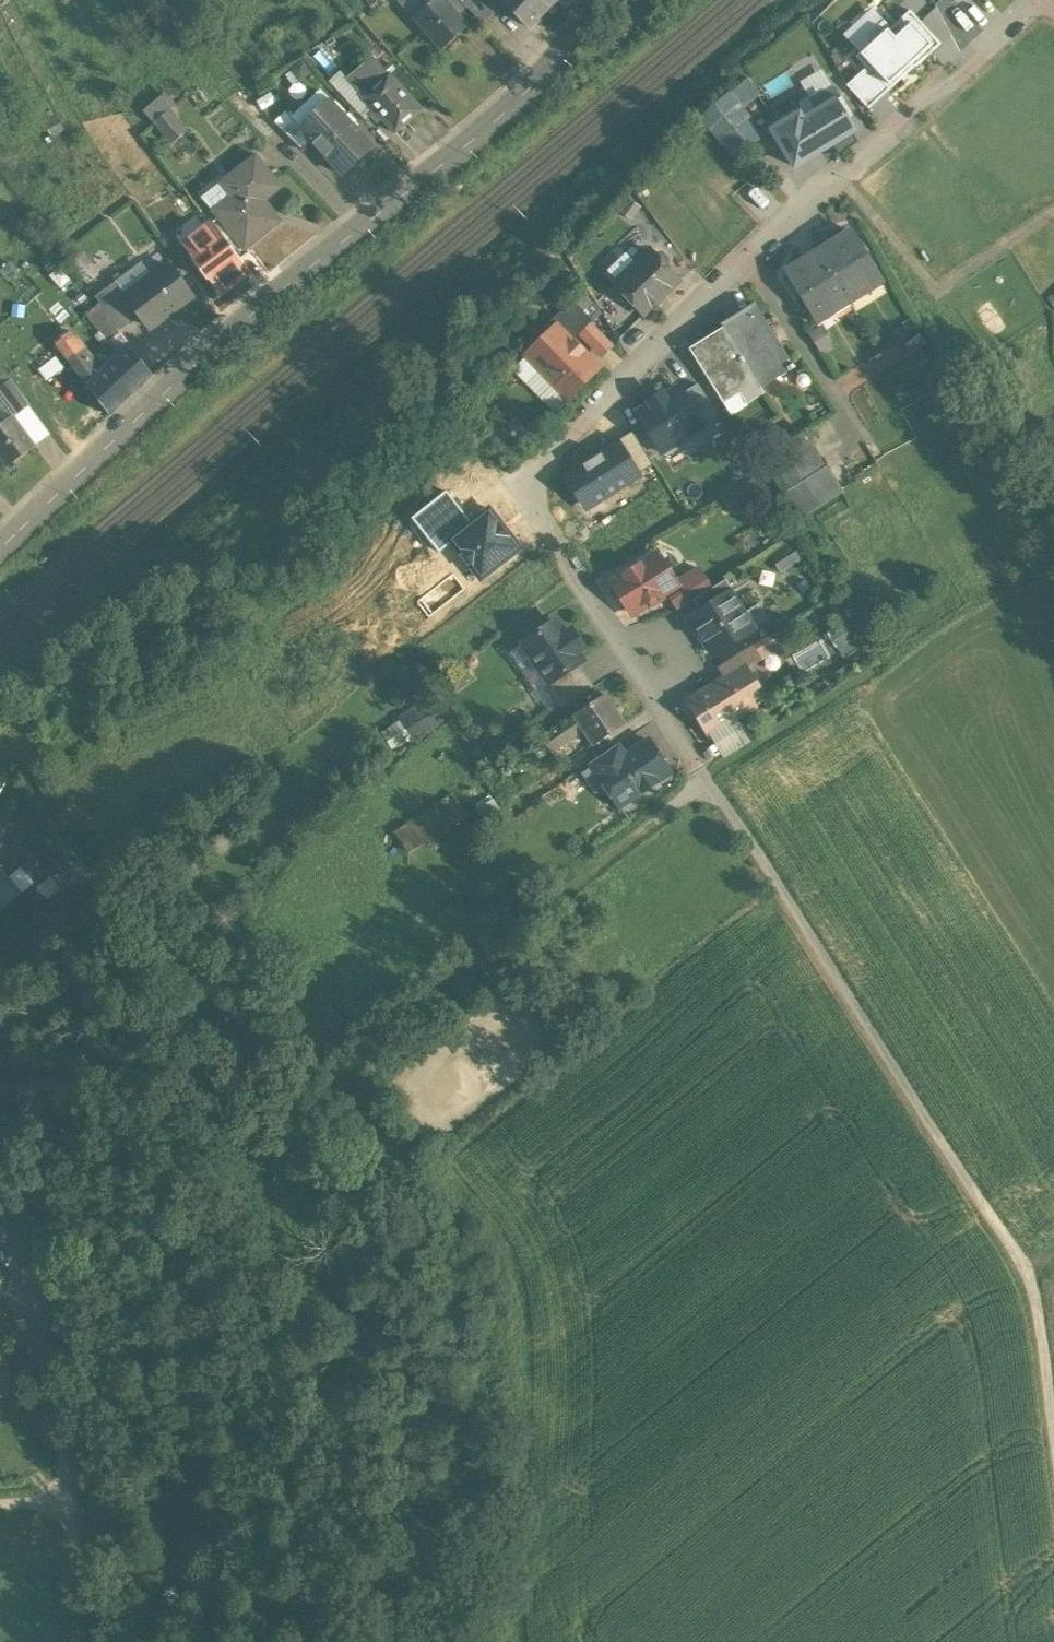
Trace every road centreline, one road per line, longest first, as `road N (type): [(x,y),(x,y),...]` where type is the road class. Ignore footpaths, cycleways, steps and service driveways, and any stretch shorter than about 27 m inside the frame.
road 1 (track): [(707,783),(371,1058),(366,1100),(394,1150),(485,1226),(511,1273),(527,1641)]
road 2 (residential): [(1031,0),(747,254),(529,475),(535,507),(611,631),(660,661)]
road 3 (secondary): [(0,548),(208,350),(556,64),(595,0)]
road 4 (track): [(1053,1421),(1031,1273),(703,777)]
road 5 (track): [(703,777),(1053,571)]
road 6 (track): [(79,1641),(78,1543),(48,1372)]
road 7 (residential): [(0,1200),(48,1372)]
road 8 (track): [(0,1506),(71,1500),(0,1438)]

